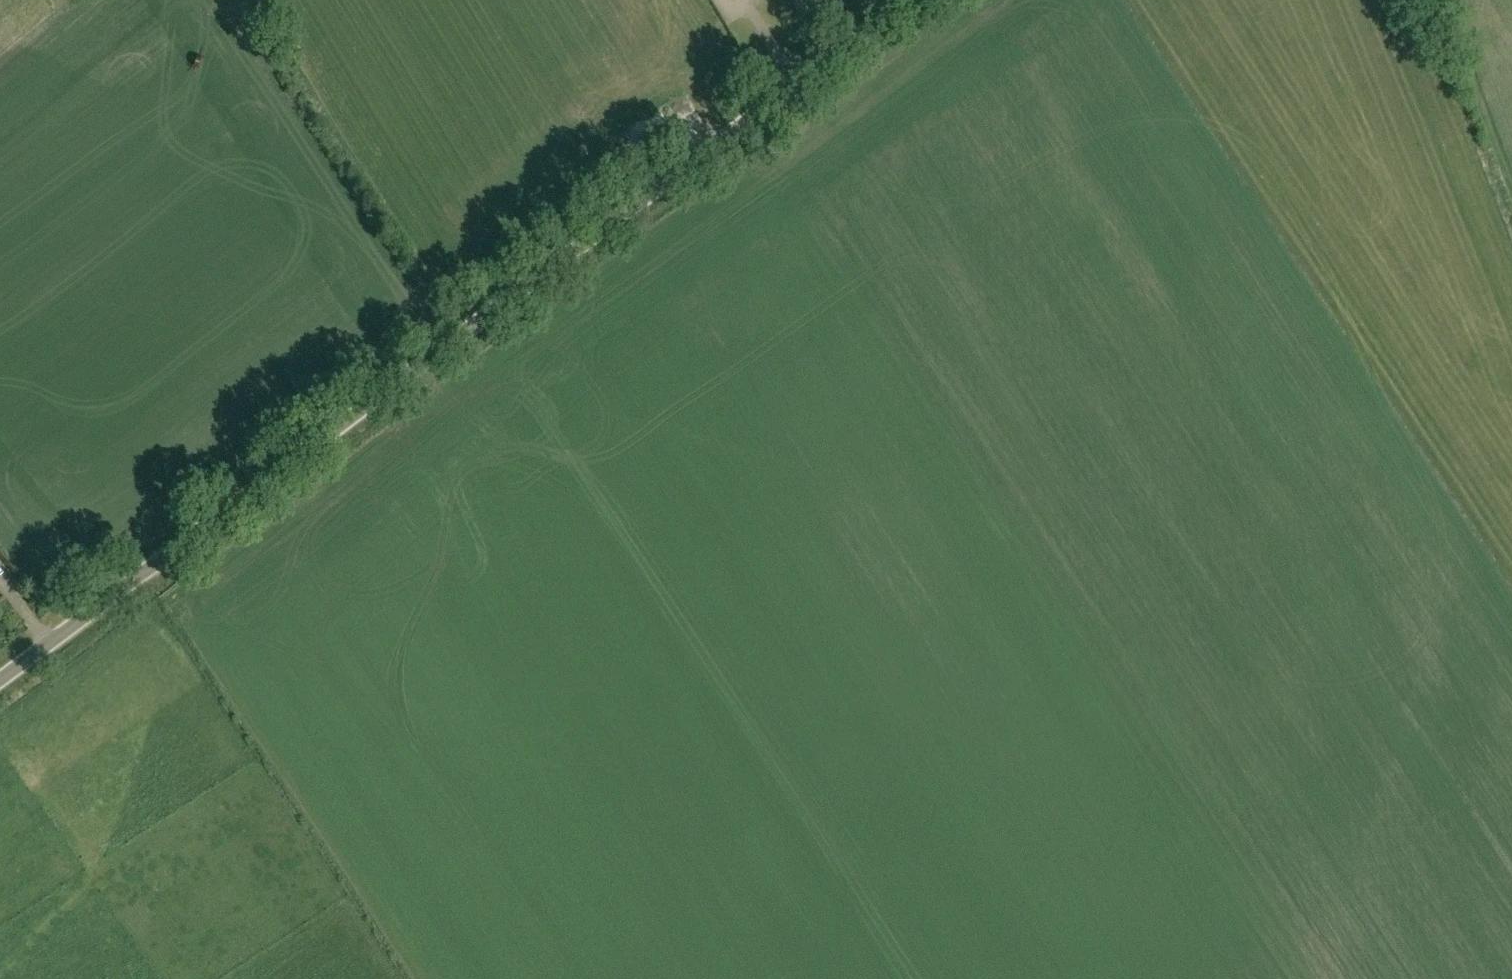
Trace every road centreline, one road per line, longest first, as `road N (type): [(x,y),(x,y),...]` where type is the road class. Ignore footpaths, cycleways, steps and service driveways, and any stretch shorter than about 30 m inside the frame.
road 1 (unclassified): [(0,695),(927,0)]

